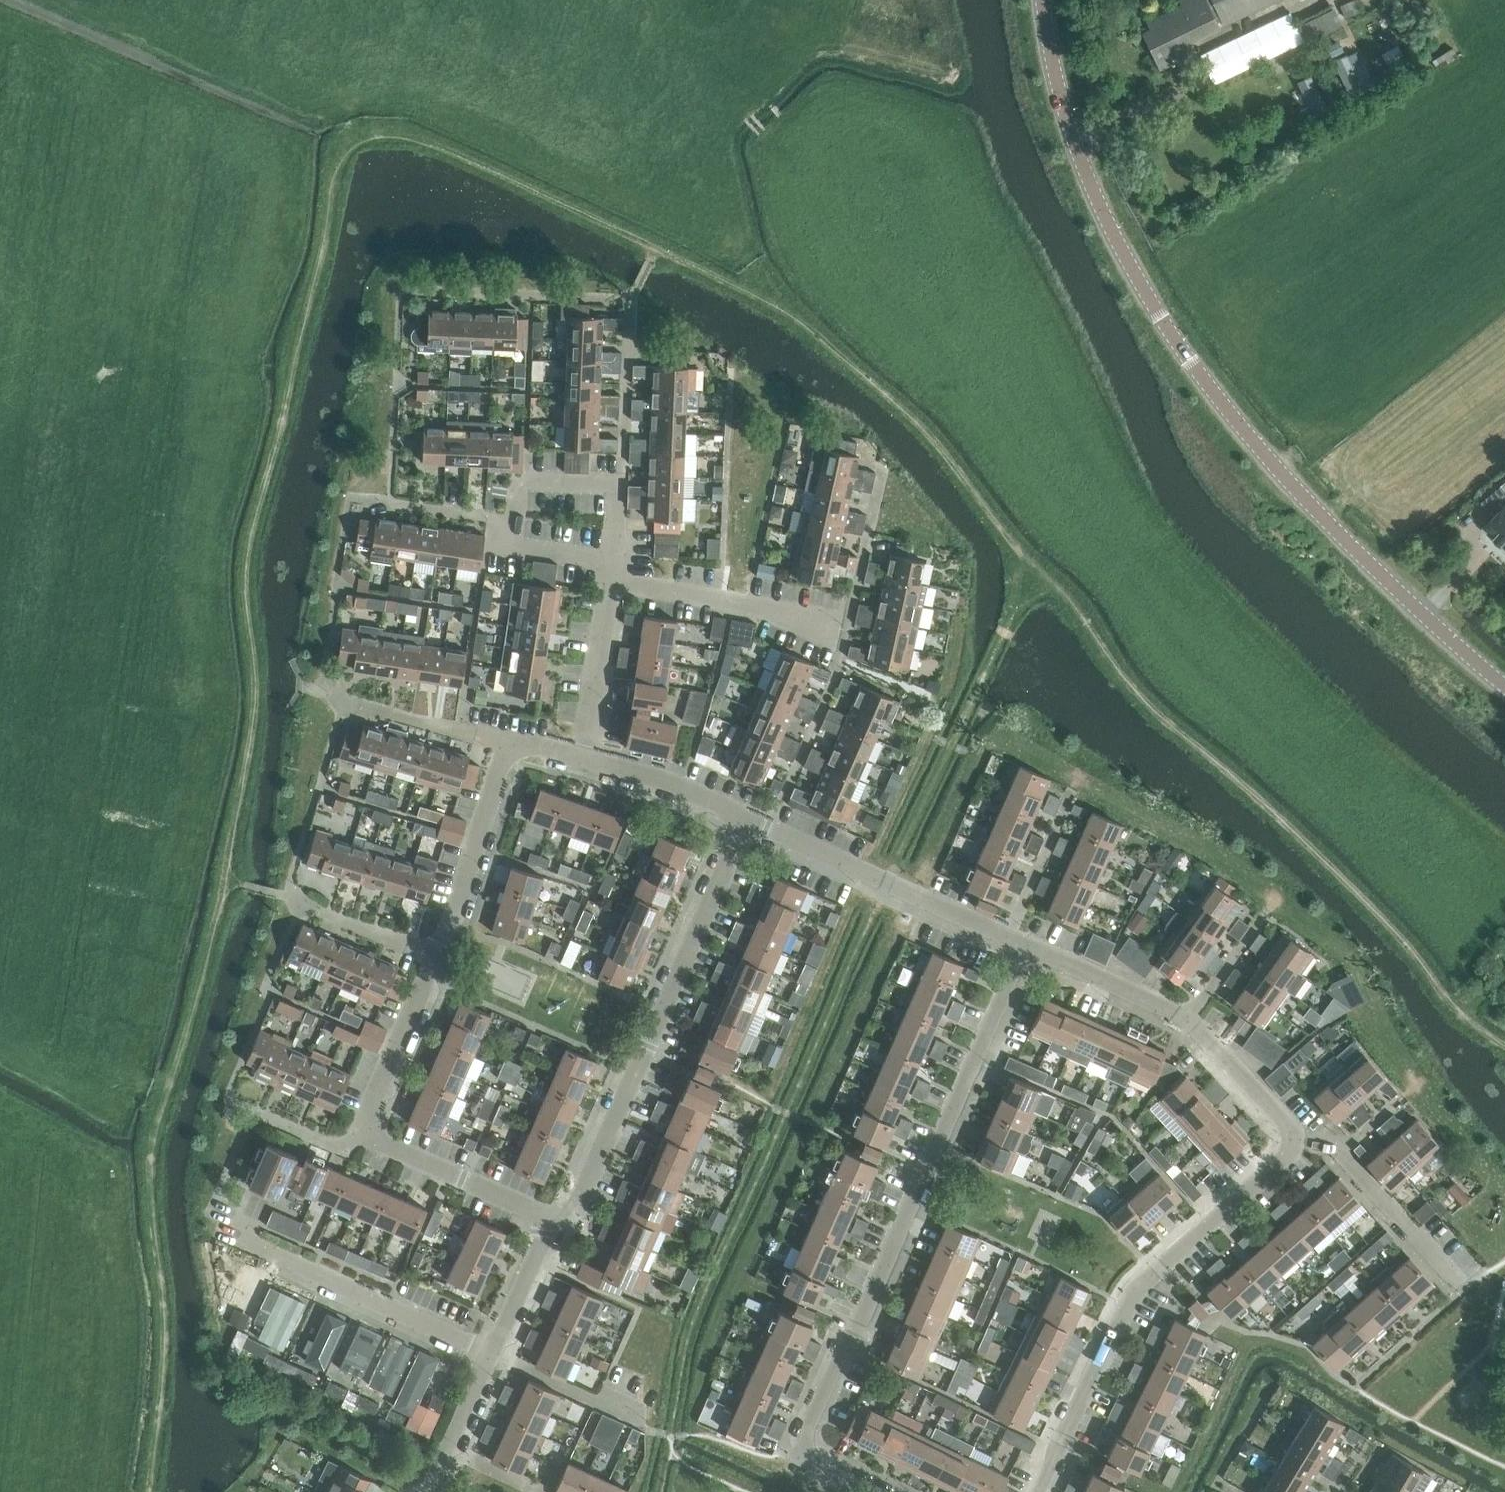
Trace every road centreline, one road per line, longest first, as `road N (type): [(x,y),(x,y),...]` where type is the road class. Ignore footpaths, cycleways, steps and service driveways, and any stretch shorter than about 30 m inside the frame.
road 1 (track): [(1504,1048),(1456,1013),(1382,918),(1123,678),(935,442),(812,330),(467,160),(406,138),(359,136),(344,147),(332,187),(247,556),(254,659),(248,744),(224,895),(150,1160),(163,1353),(148,1491)]
road 2 (track): [(1041,573),(886,882),(689,1332),(671,1436)]
road 3 (tertiary): [(1504,685),(1288,482),(1180,347),(1132,270),(1081,159),(1043,0)]
road 4 (residential): [(872,1491),(812,1462),(809,1425),(1025,945)]
road 5 (residential): [(550,1212),(575,1204),(746,819)]
road 6 (residential): [(1036,1491),(1136,1287),(1282,1157),(1291,1139)]
road 7 (residential): [(550,1212),(363,1137),(436,956)]
road 8 (residential): [(1291,1139),(1184,1019),(1025,945)]
road 9 (residential): [(1025,945),(746,819)]
road 10 (track): [(355,113),(287,99),(73,0)]
road 11 (residential): [(489,1352),(248,1240),(240,1219)]
road 12 (residential): [(611,561),(515,546),(518,484),(620,487)]
road 13 (residential): [(846,630),(748,603),(610,581)]
road 14 (residential): [(1465,1287),(1346,1157),(1291,1139)]
road 15 (residential): [(436,956),(512,742)]
road 16 (residential): [(620,487),(629,306)]
road 17 (residential): [(581,758),(610,581)]
road 18 (residential): [(581,758),(677,786),(746,819)]
road 19 (residential): [(512,742),(343,700)]
road 20 (residential): [(489,1352),(550,1212)]
road 21 (residential): [(433,1491),(489,1352)]
road 22 (residential): [(436,956),(305,902)]
road 23 (track): [(359,136),(334,0)]

